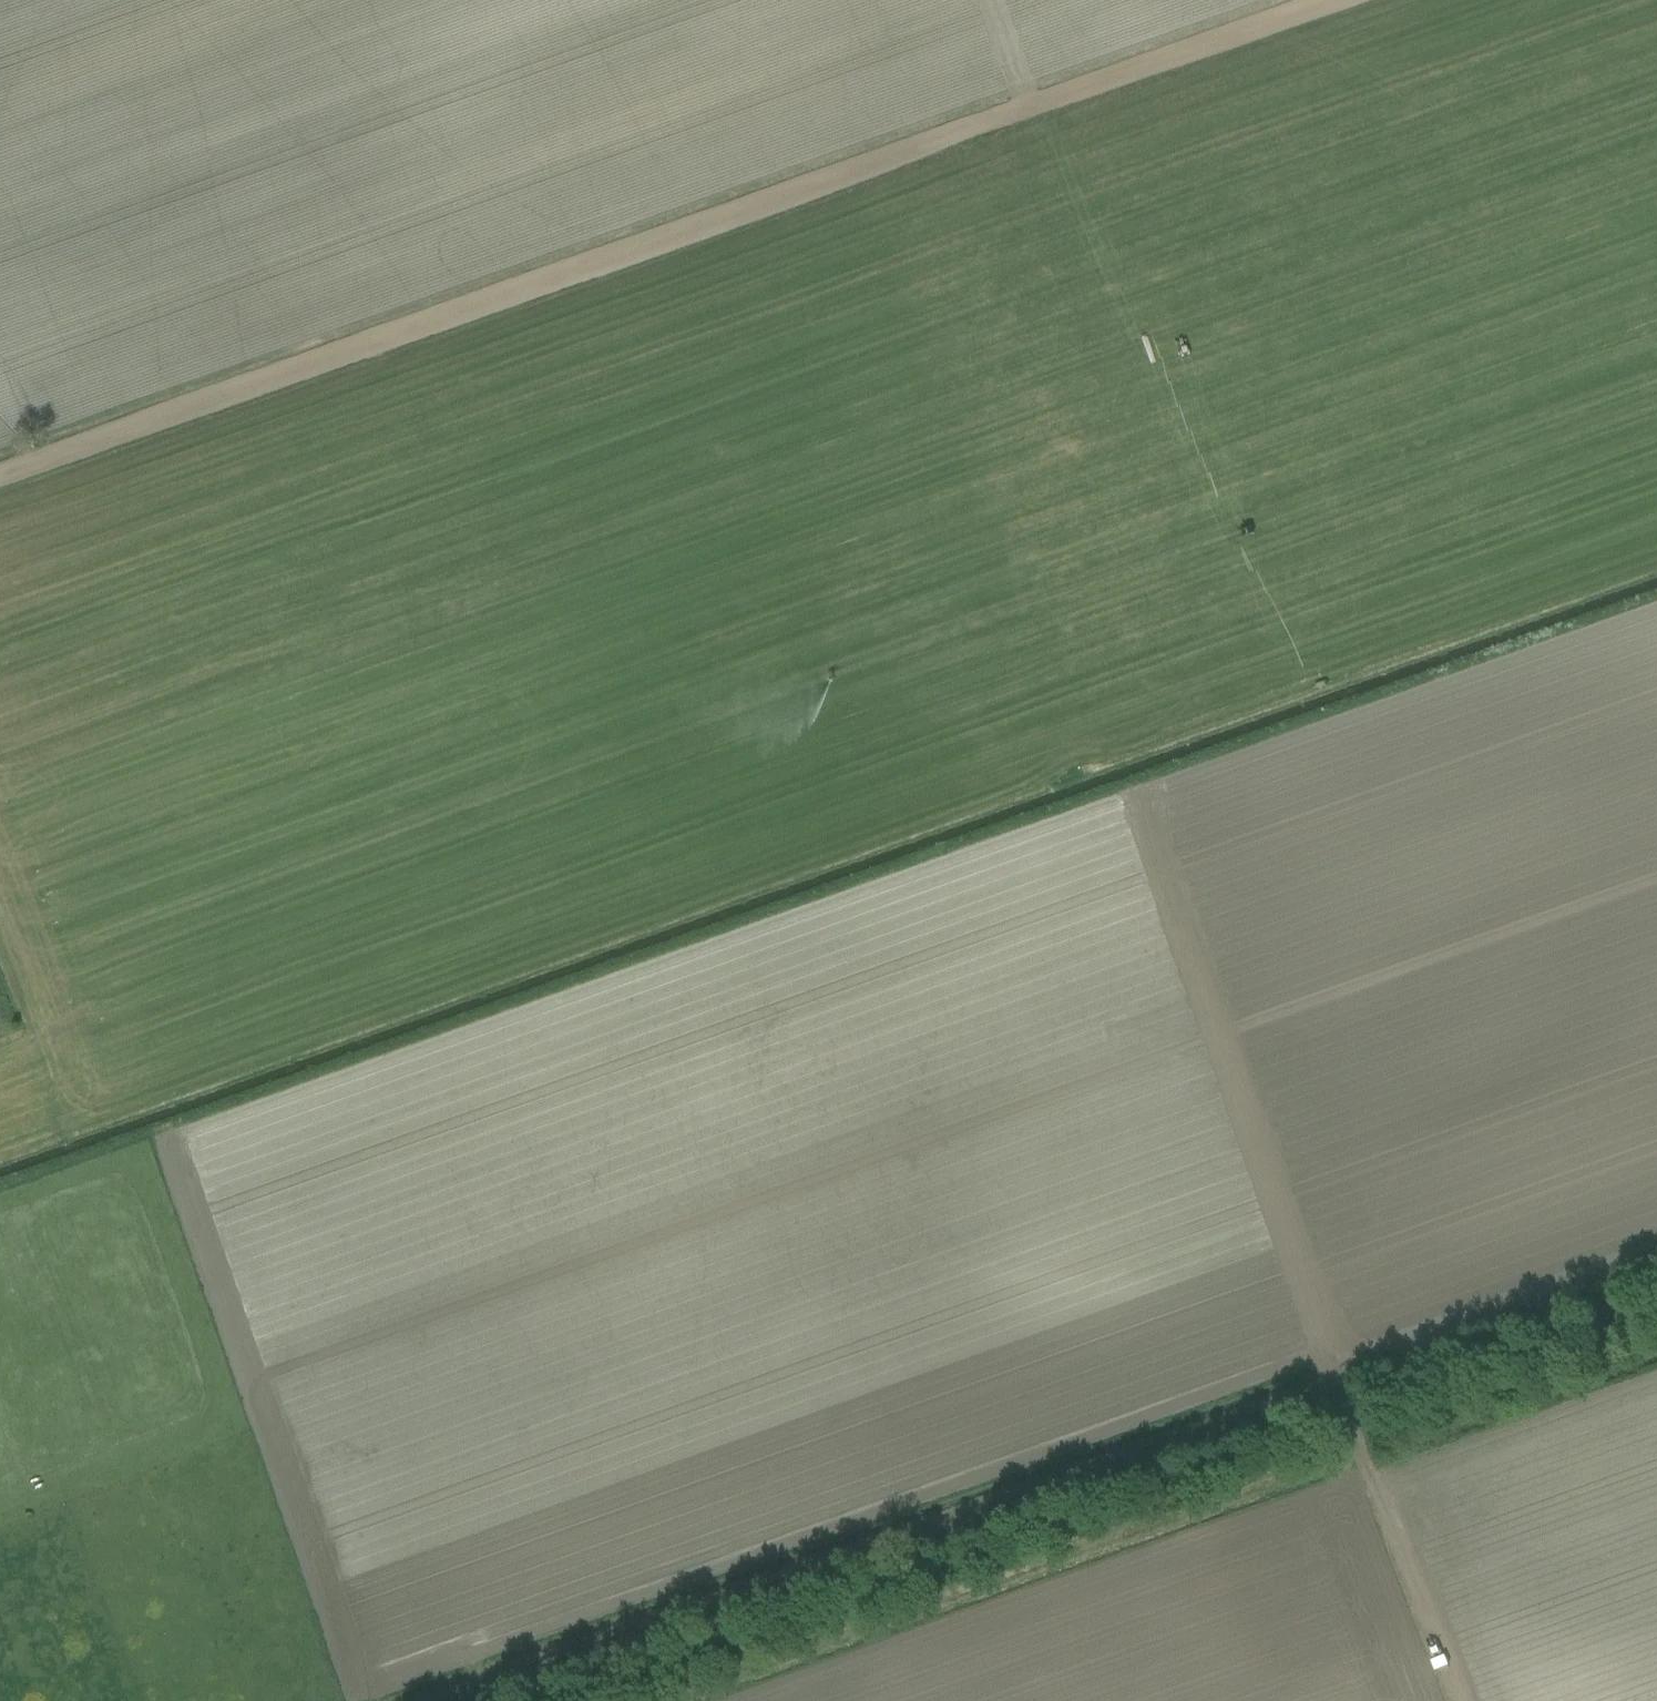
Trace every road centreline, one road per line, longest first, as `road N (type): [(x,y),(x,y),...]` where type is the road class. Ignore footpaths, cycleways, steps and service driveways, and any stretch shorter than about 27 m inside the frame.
road 1 (track): [(1350,0),(0,483)]

